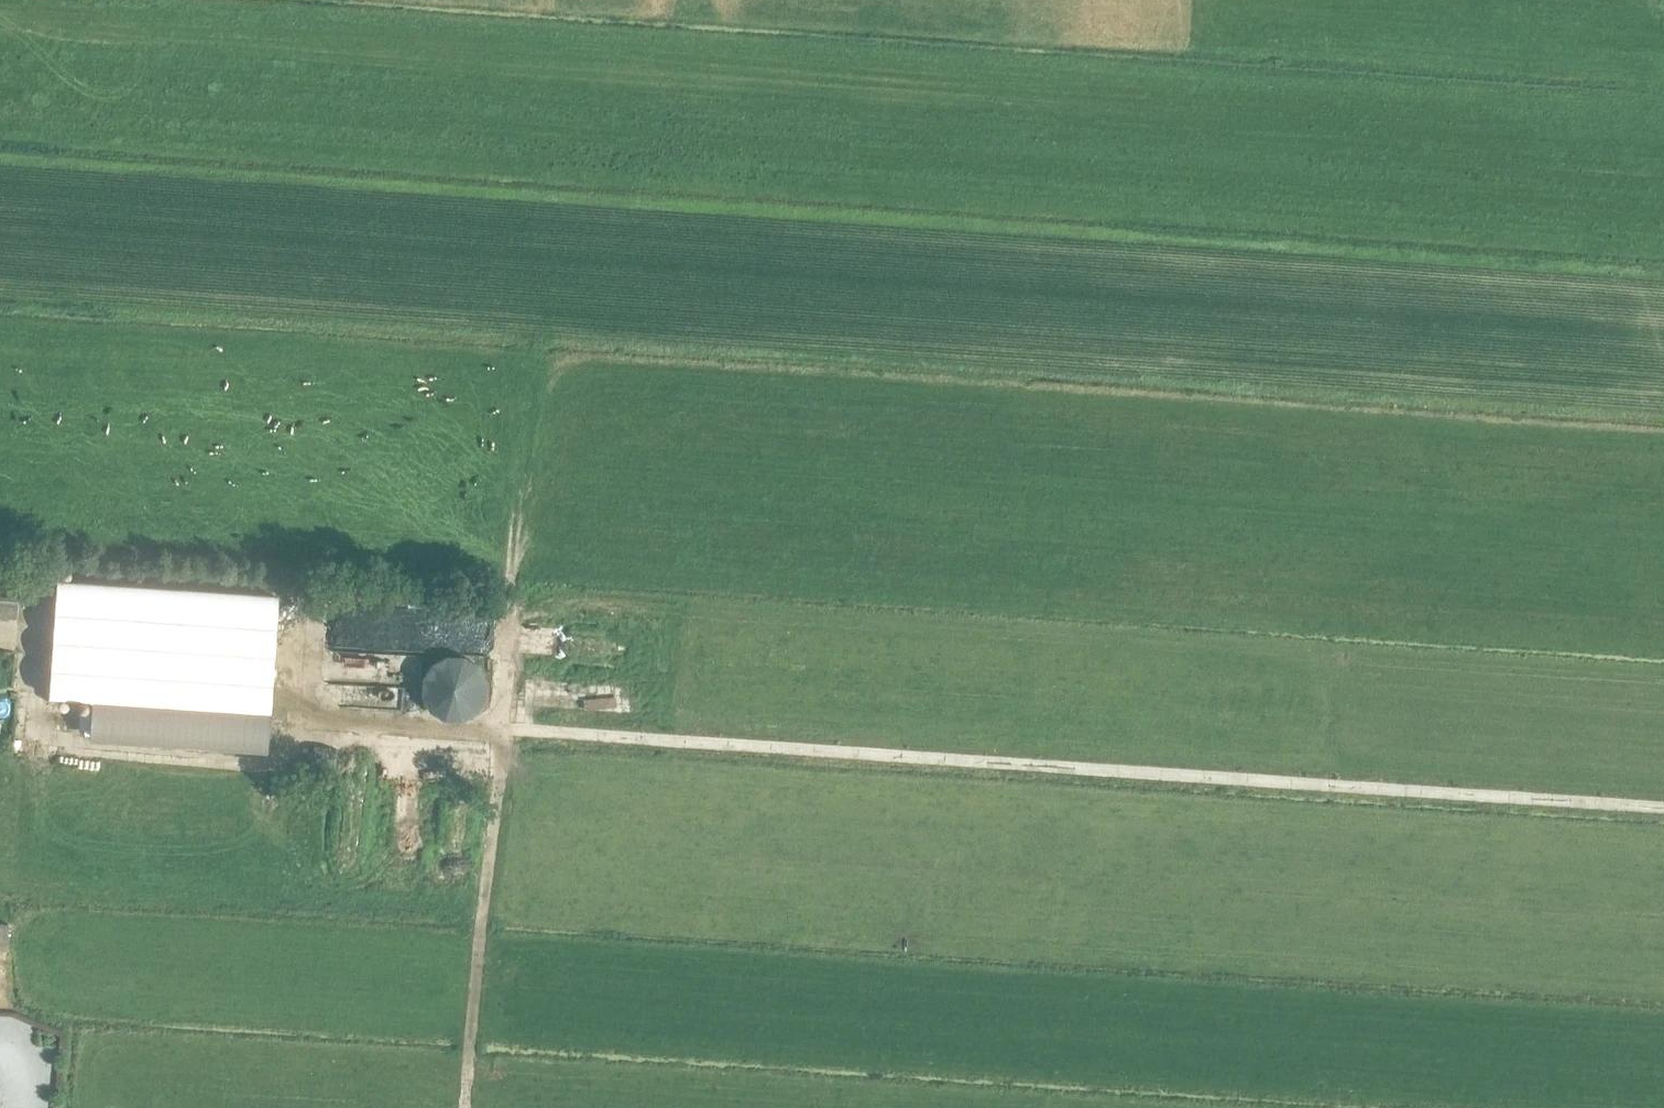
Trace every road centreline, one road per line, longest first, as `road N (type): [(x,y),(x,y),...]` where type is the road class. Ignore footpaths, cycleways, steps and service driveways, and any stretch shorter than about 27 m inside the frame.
road 1 (track): [(1663,807),(306,726),(292,760),(38,741),(24,635),(0,633)]

